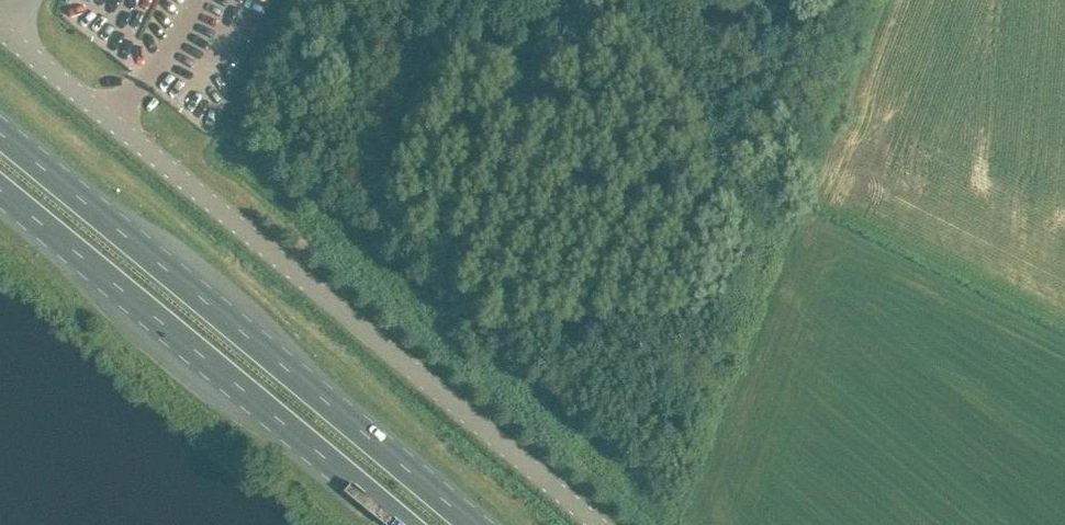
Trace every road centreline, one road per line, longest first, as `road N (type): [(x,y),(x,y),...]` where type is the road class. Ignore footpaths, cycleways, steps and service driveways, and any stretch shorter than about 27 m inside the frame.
road 1 (unclassified): [(11,39),(592,524)]
road 2 (trunk): [(468,524),(0,137)]
road 3 (trunk): [(0,192),(401,524)]

